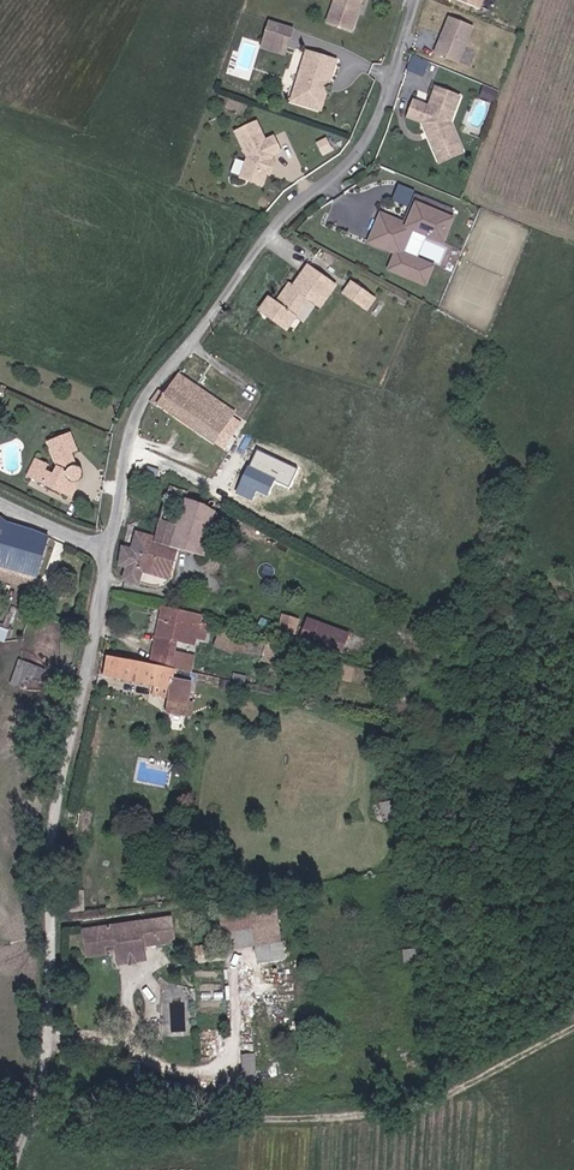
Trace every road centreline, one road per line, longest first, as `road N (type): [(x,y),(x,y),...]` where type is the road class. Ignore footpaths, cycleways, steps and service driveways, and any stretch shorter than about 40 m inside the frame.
road 1 (unclassified): [(414,0),(362,149),(273,226),(138,401),(107,549)]
road 2 (unclassified): [(18,1169),(43,1101),(53,901),(74,723),(107,549)]
road 3 (track): [(573,1030),(424,1092),(266,1115),(43,1101)]

